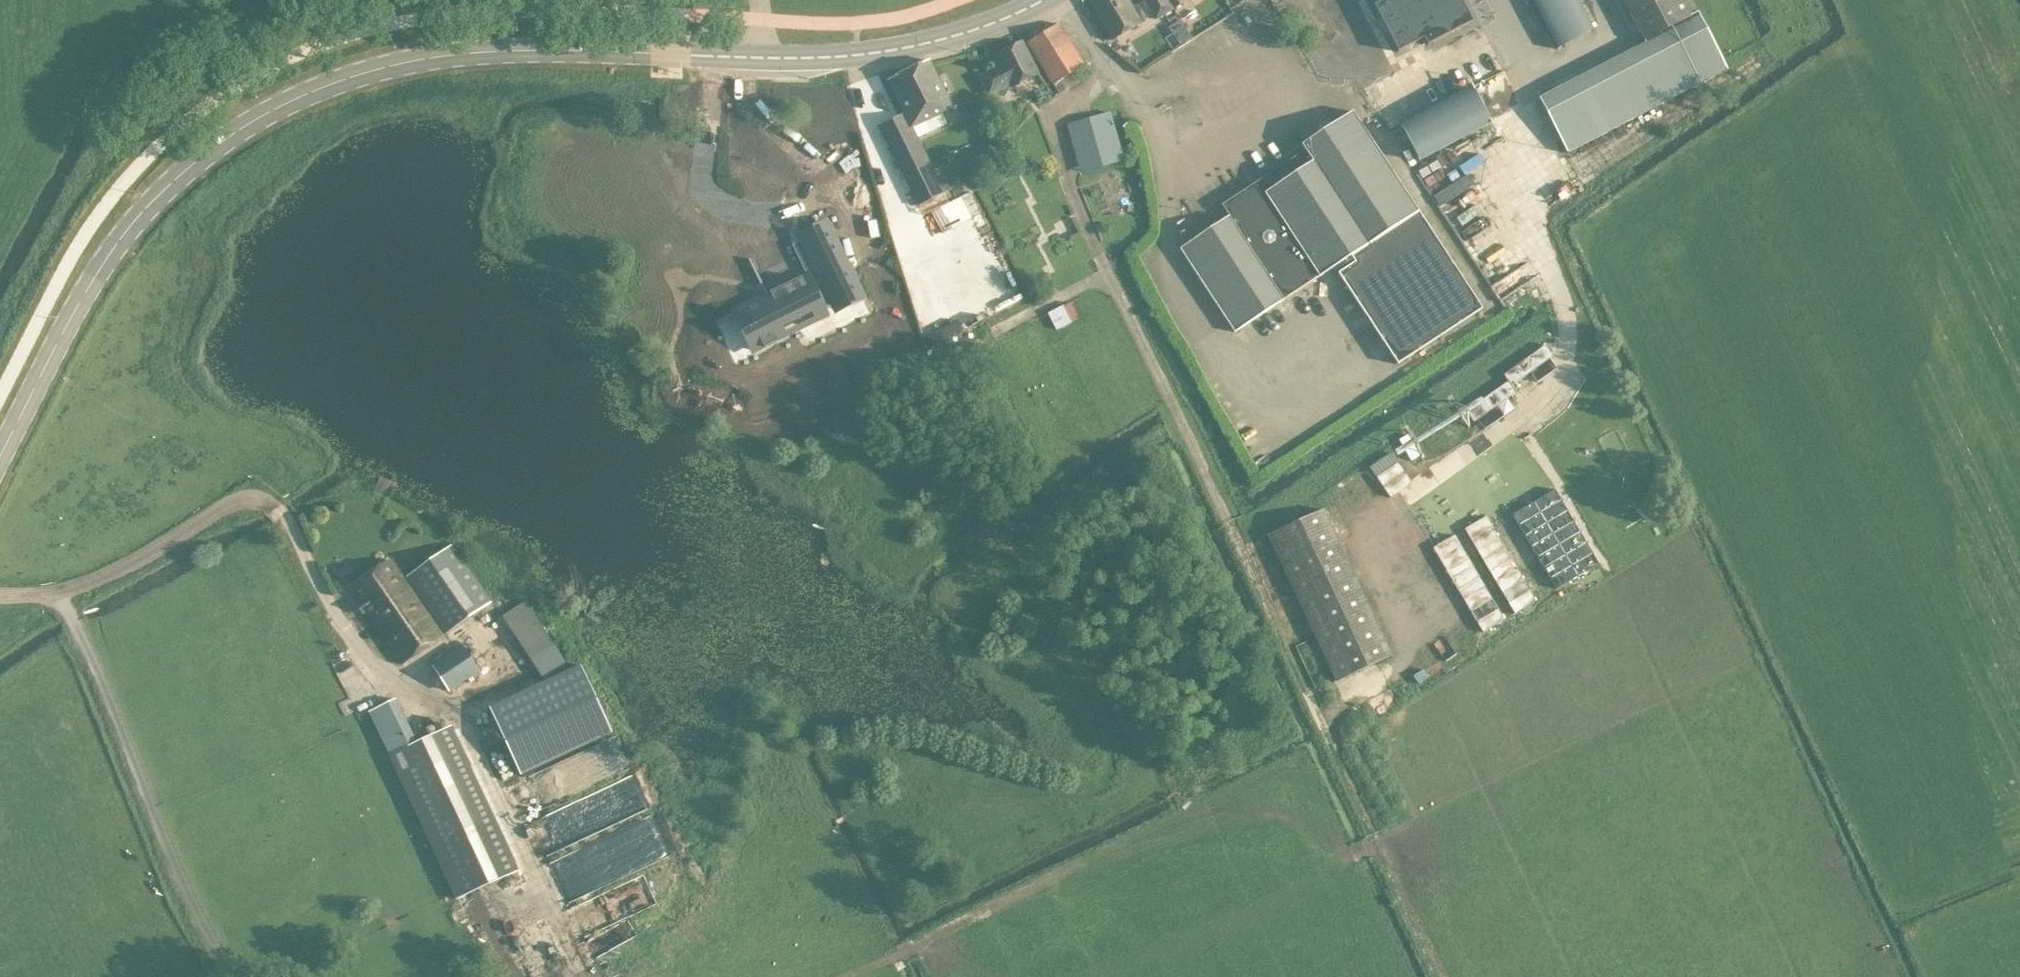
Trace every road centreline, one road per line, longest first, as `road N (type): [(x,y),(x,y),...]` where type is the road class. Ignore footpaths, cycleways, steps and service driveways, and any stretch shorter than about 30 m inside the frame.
road 1 (secondary): [(0,444),(124,221),(199,147),(303,85),(397,53),(476,42),(863,43),(923,33),(1019,0)]

